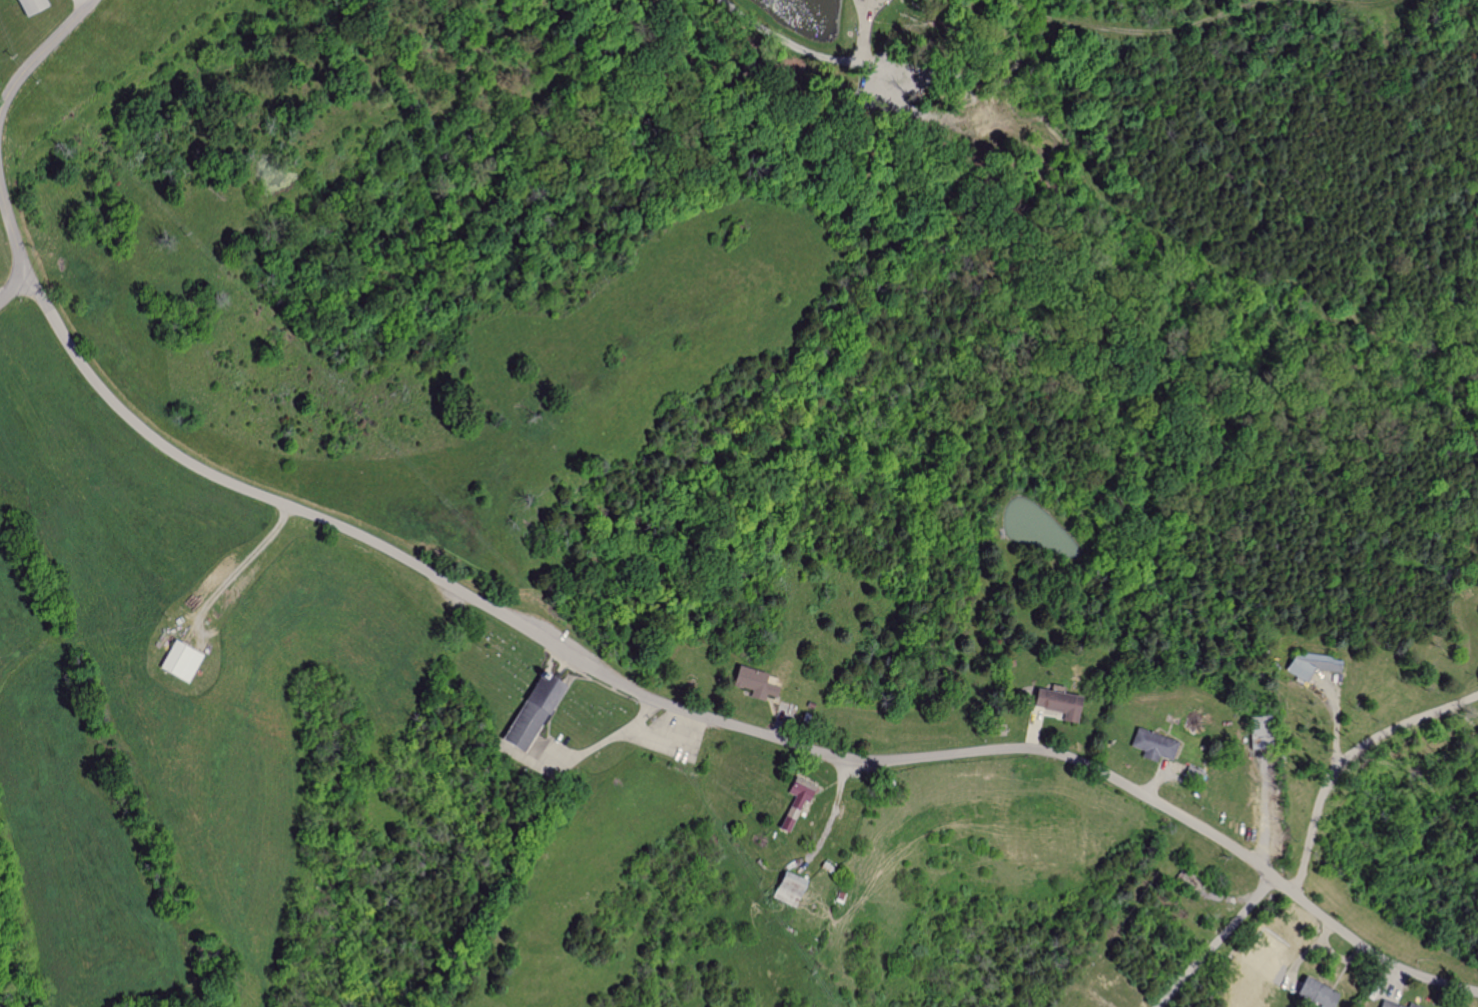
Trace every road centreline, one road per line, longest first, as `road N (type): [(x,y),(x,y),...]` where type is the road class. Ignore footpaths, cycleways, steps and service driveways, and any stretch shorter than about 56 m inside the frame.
road 1 (residential): [(1477,993),(1379,960),(1228,846),(1058,754),(853,760),(644,699),(373,544),(172,454),(88,376),(27,277)]
road 2 (residential): [(1160,1006),(1270,879)]
road 3 (residential): [(91,0),(22,74),(0,112)]

